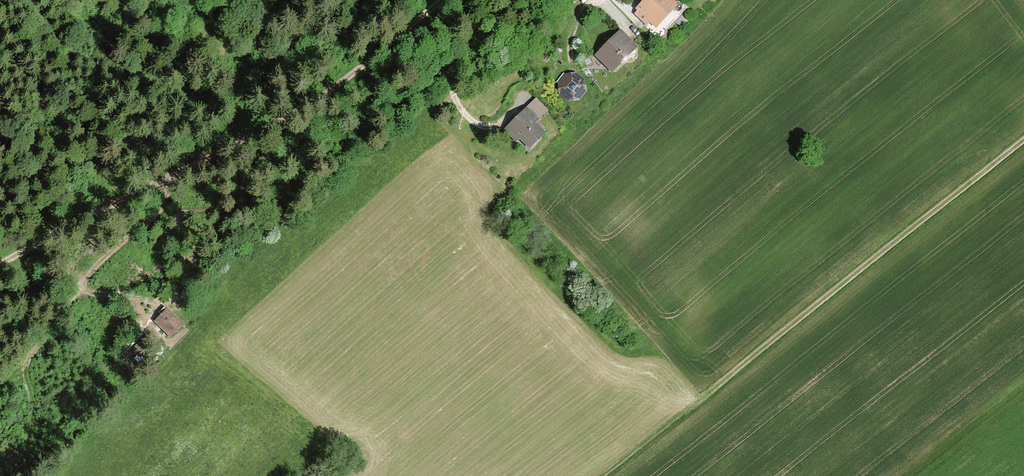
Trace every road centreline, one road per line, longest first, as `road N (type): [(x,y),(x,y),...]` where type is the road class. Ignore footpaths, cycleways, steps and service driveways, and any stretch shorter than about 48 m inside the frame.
road 1 (track): [(1023,141),(601,475)]
road 2 (track): [(0,265),(313,104),(444,0)]
road 3 (track): [(521,0),(474,35),(457,62),(474,113)]

